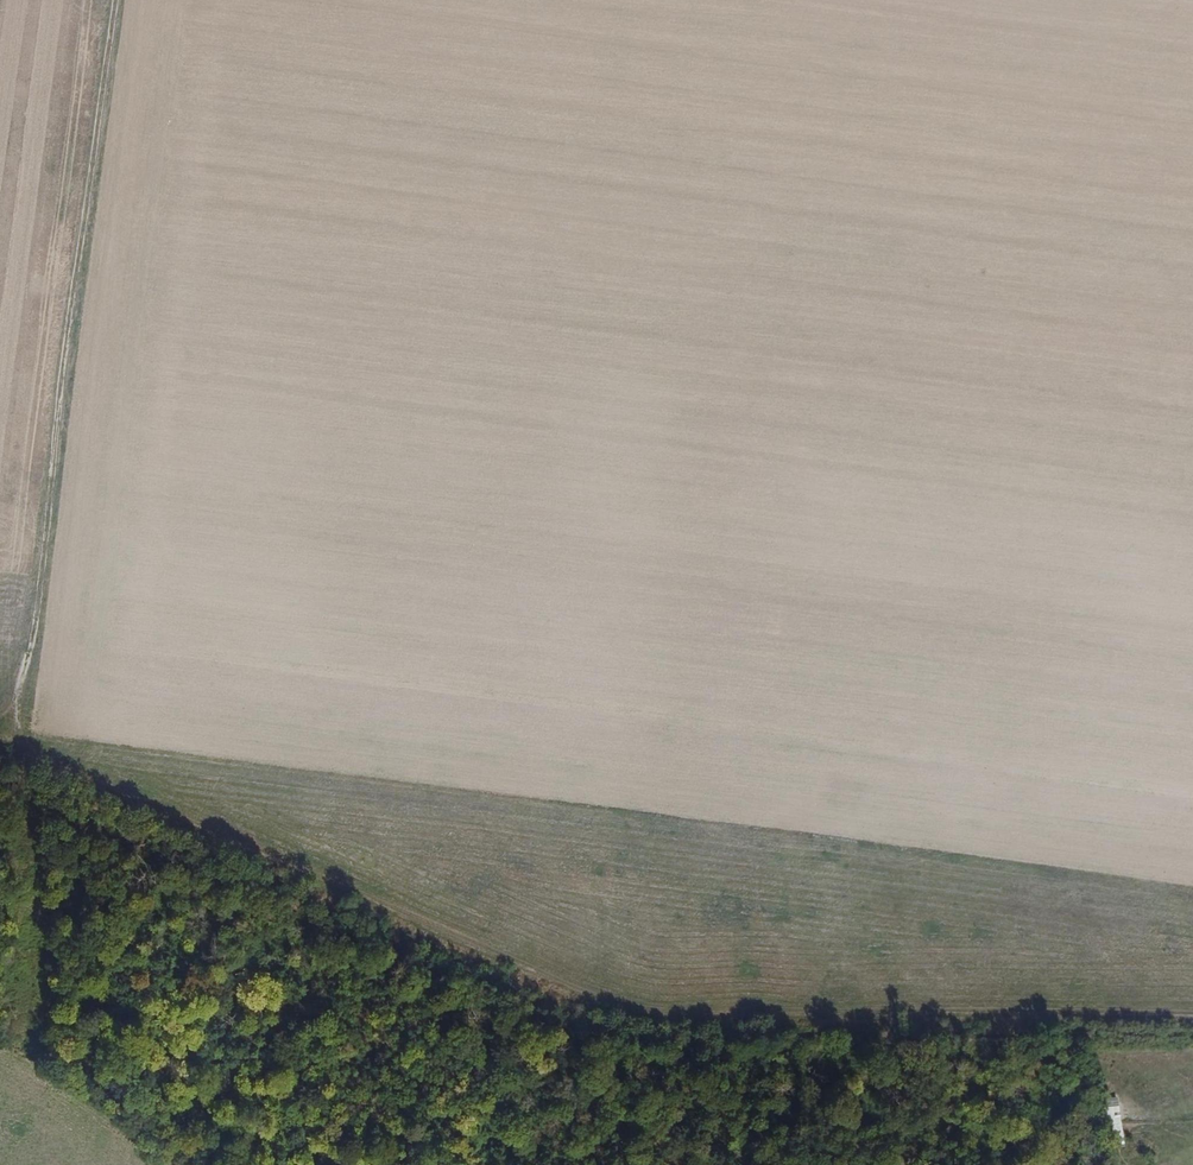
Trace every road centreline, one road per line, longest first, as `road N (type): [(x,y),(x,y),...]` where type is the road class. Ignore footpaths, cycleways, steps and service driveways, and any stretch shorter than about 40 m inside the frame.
road 1 (track): [(0,729),(25,730),(565,994),(623,1011),(1192,1013)]
road 2 (track): [(18,766),(119,0)]

